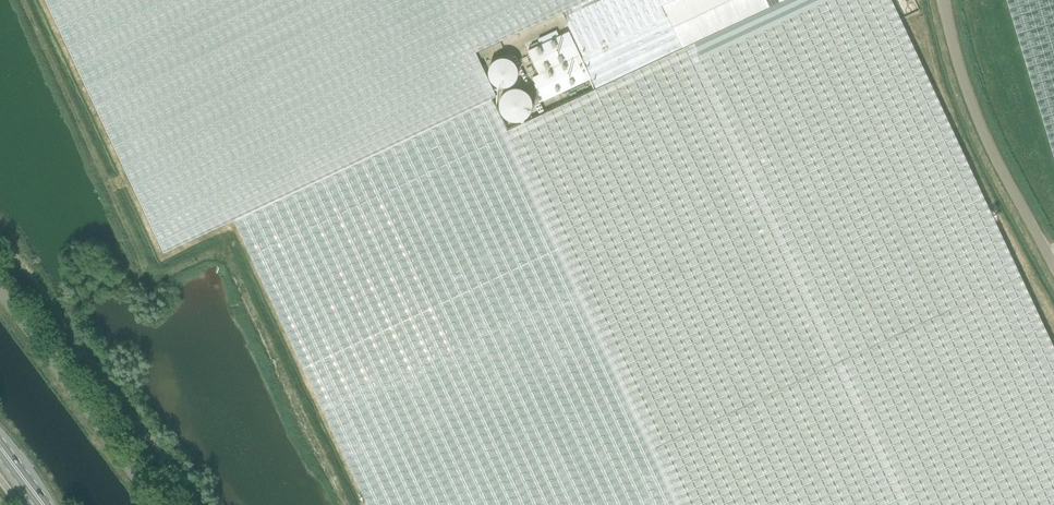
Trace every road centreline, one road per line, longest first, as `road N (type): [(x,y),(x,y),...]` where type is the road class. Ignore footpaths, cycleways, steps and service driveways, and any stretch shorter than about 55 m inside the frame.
road 1 (unclassified): [(1053,279),(987,160),(935,0)]
road 2 (unclassified): [(153,504),(0,299)]

